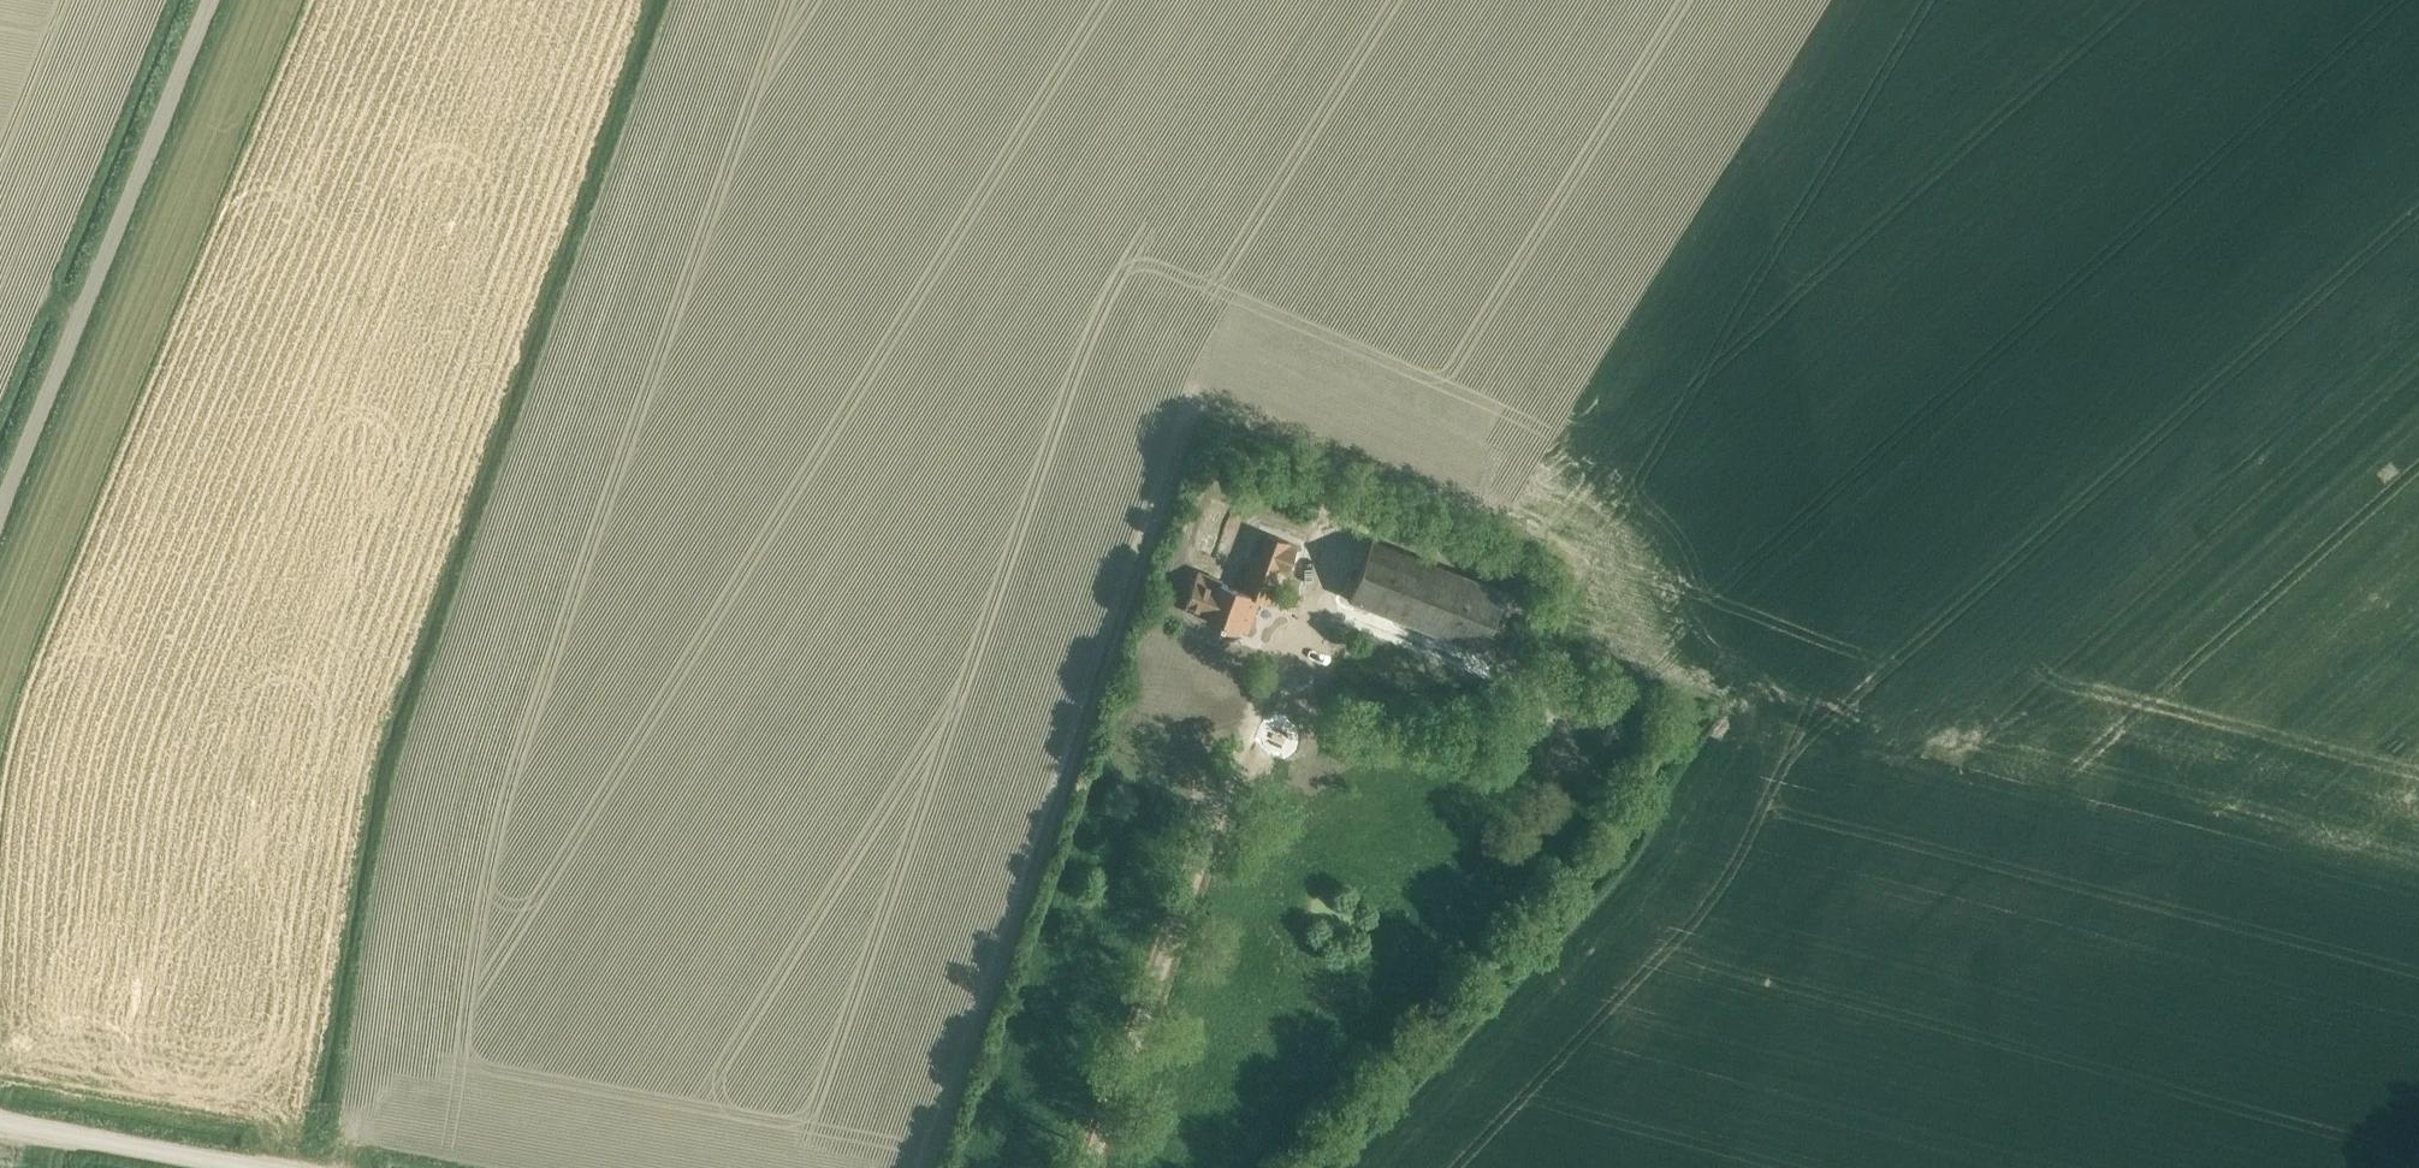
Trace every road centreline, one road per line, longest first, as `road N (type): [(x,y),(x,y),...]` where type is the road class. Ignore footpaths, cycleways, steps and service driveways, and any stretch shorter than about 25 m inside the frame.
road 1 (track): [(0,500),(209,0)]
road 2 (unclassified): [(255,1167),(0,1122)]

